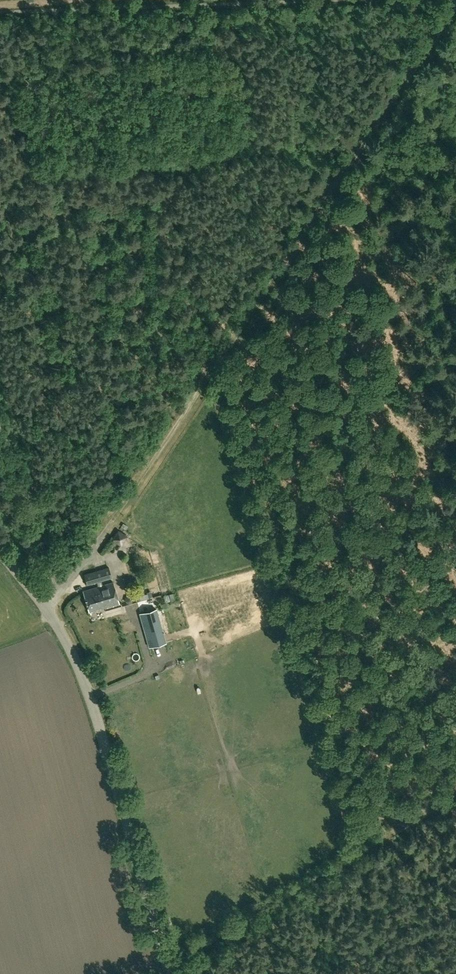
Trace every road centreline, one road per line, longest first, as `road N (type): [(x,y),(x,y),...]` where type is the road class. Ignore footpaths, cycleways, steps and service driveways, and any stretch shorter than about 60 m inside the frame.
road 1 (track): [(58,595),(455,4)]
road 2 (unclassified): [(169,973),(80,669),(47,608),(0,551)]
road 3 (track): [(163,954),(284,895),(455,790)]

